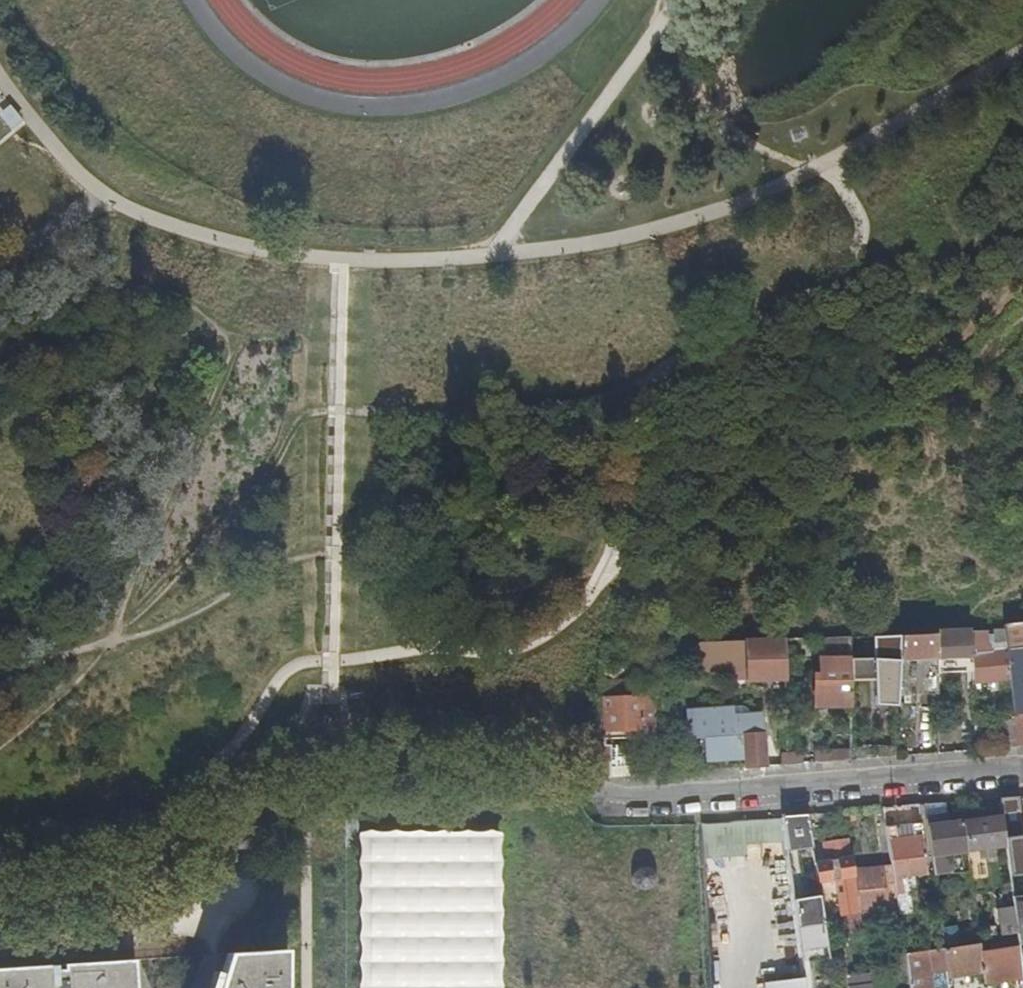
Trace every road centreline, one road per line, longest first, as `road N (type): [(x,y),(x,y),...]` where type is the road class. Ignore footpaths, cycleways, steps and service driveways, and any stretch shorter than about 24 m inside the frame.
road 1 (residential): [(1022,767),(698,790),(587,788)]

